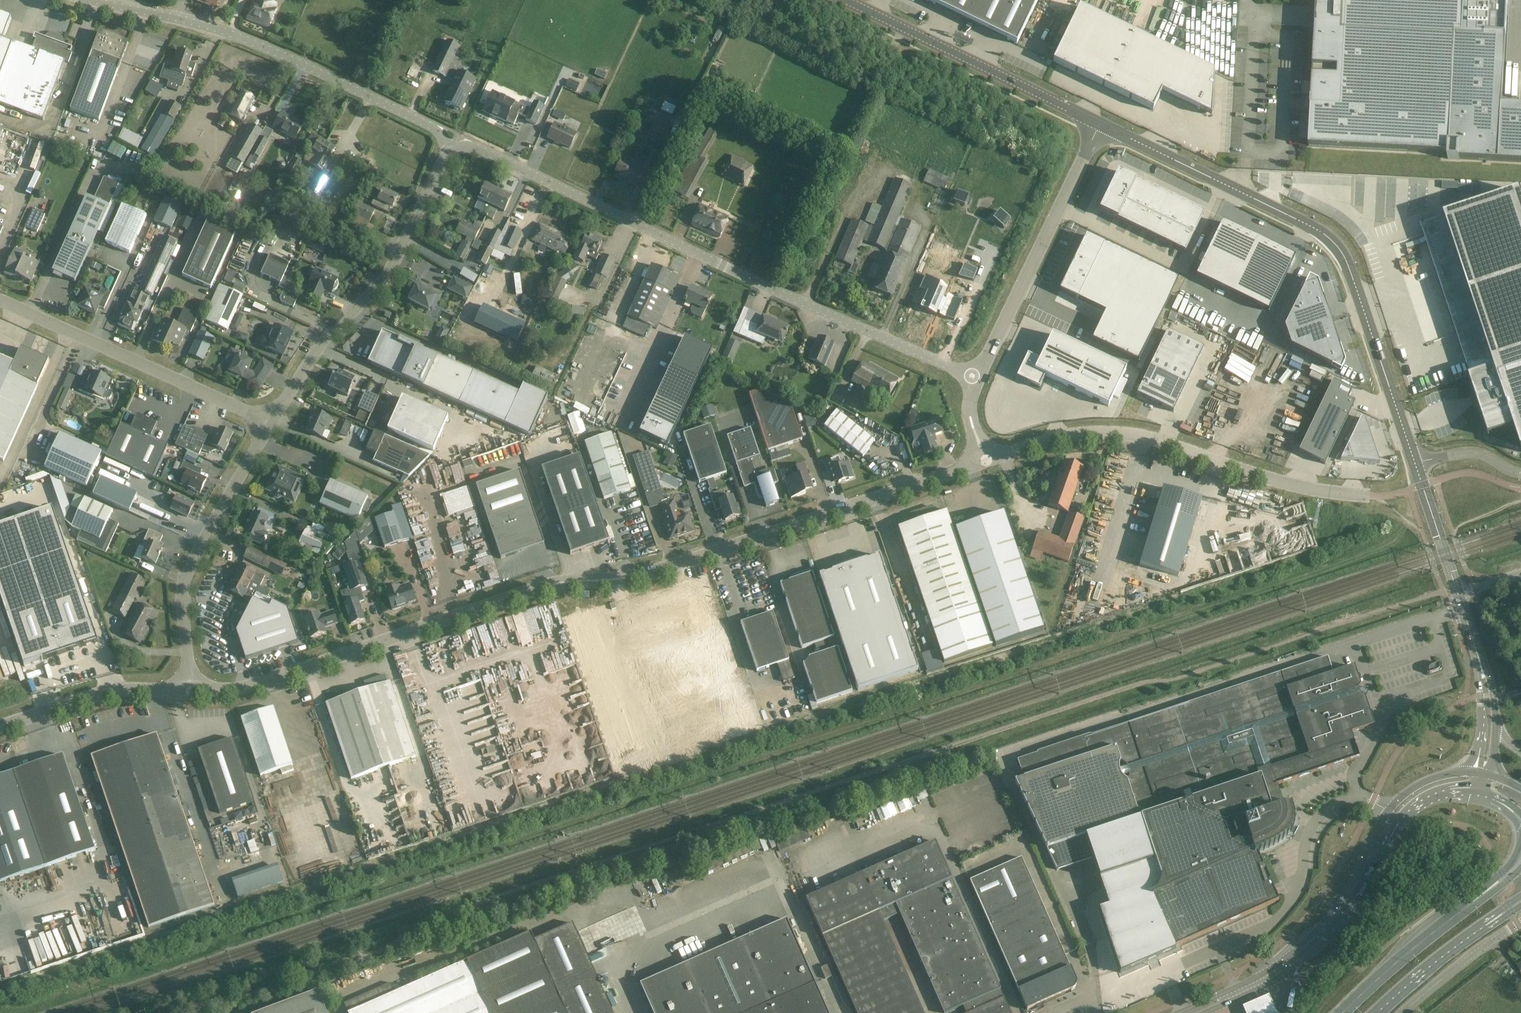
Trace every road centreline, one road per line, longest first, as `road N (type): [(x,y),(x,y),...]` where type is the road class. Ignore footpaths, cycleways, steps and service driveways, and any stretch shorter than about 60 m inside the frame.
road 1 (unclassified): [(190,690),(265,682),(553,585),(645,575),(985,461)]
road 2 (unclassified): [(974,378),(483,151),(460,146),(448,155)]
road 3 (tertiary): [(1415,464),(1340,247),(1101,124)]
road 4 (unclassified): [(1373,496),(1264,478),(1120,431),(1088,431),(985,461)]
road 5 (secondary): [(1476,772),(1437,776),(1408,792),(1310,937),(1252,980),(1178,1012)]
road 6 (unclassified): [(94,0),(262,46),(424,123),(448,155)]
road 7 (secondary): [(1203,1012),(1284,975),(1321,945),(1421,805),(1445,794),(1478,794)]
road 8 (unclassified): [(272,422),(314,354),(383,281),(448,155)]
road 9 (unclassified): [(272,422),(0,299)]
road 10 (unclassified): [(190,690),(185,583),(272,422)]
road 11 (unclassified): [(974,378),(1101,124)]
road 12 (tertiary): [(1101,124),(847,0)]
road 13 (unclassified): [(0,728),(115,691),(190,690)]
road 14 (primary): [(1478,898),(1344,1012)]
road 15 (unclassified): [(1401,1012),(1520,923)]
road 16 (tertiary): [(1458,594),(1415,464)]
road 17 (primary): [(1377,1012),(1474,933)]
road 18 (tertiary): [(1477,650),(1476,772)]

